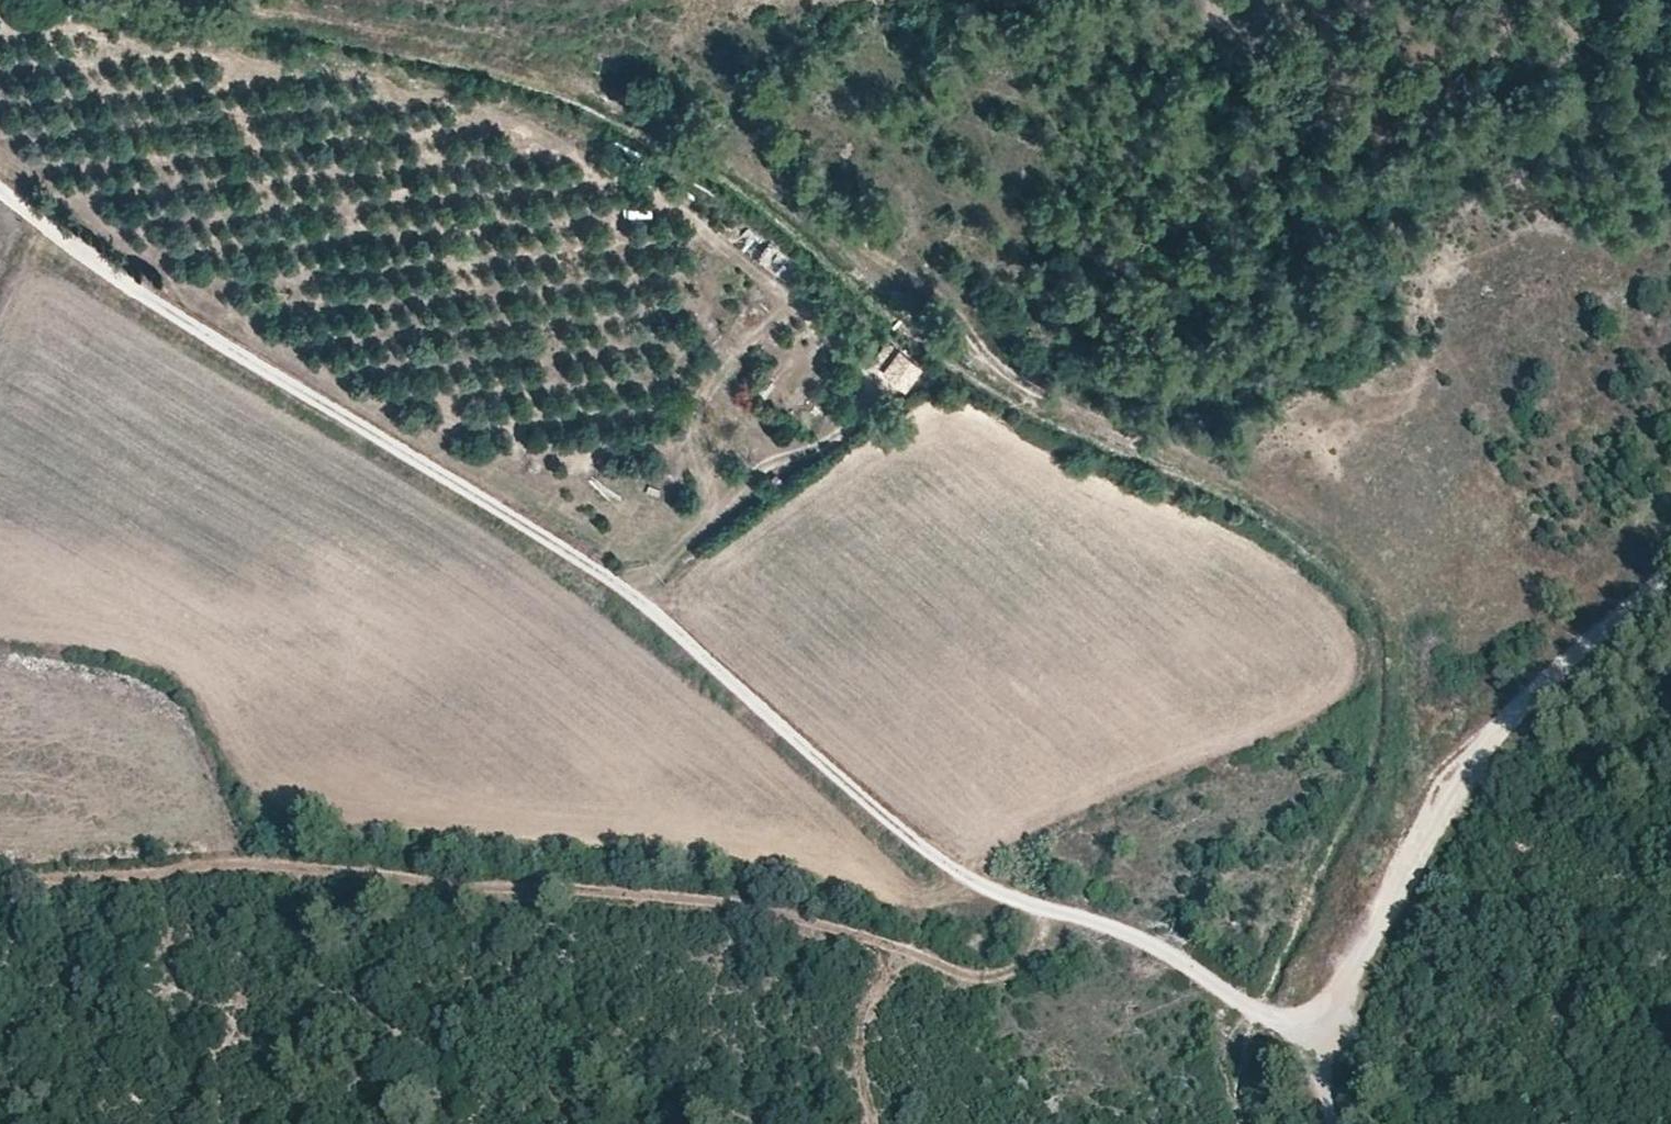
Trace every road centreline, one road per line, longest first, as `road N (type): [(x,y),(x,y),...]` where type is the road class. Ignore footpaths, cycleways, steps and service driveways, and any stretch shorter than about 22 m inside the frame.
road 1 (track): [(0,195),(425,479),(626,591),(964,879),(1089,920),(1235,1002),(1327,1037)]
road 2 (track): [(1670,584),(1482,750),(1423,830),(1327,1037),(1327,1088),(1340,1123)]

